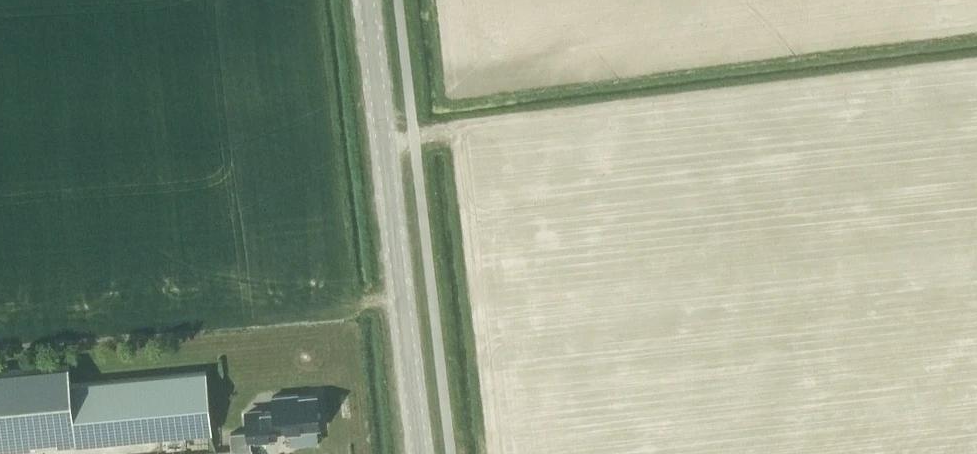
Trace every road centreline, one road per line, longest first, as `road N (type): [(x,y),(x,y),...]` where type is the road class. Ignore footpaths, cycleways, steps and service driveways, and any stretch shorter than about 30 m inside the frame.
road 1 (unclassified): [(419,453),(364,0)]

